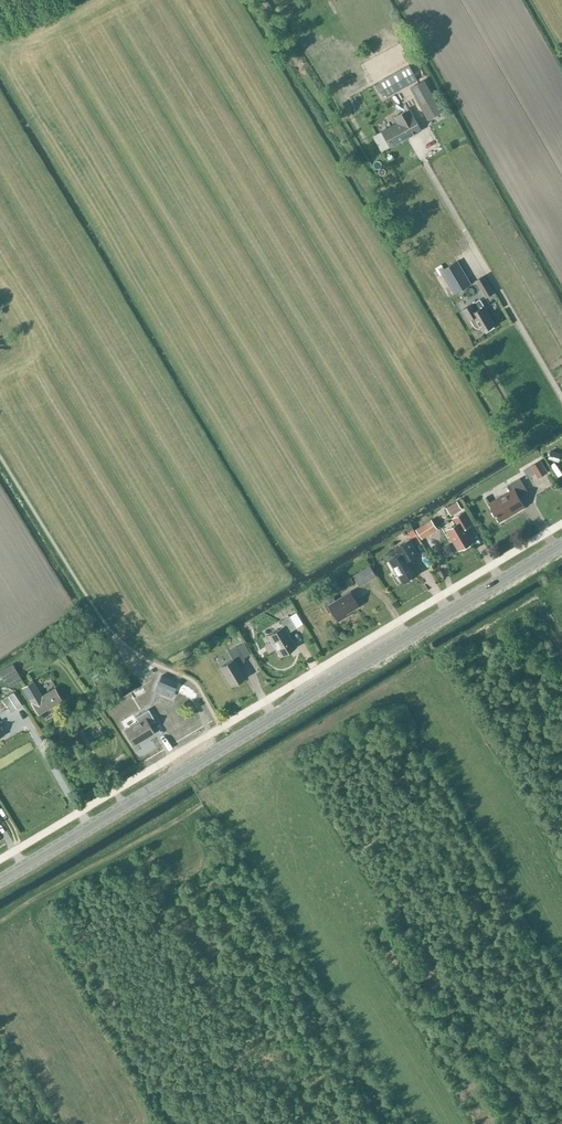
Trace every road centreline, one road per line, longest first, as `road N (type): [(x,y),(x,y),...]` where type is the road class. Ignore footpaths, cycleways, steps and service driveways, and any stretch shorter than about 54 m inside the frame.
road 1 (secondary): [(0,884),(561,547)]

